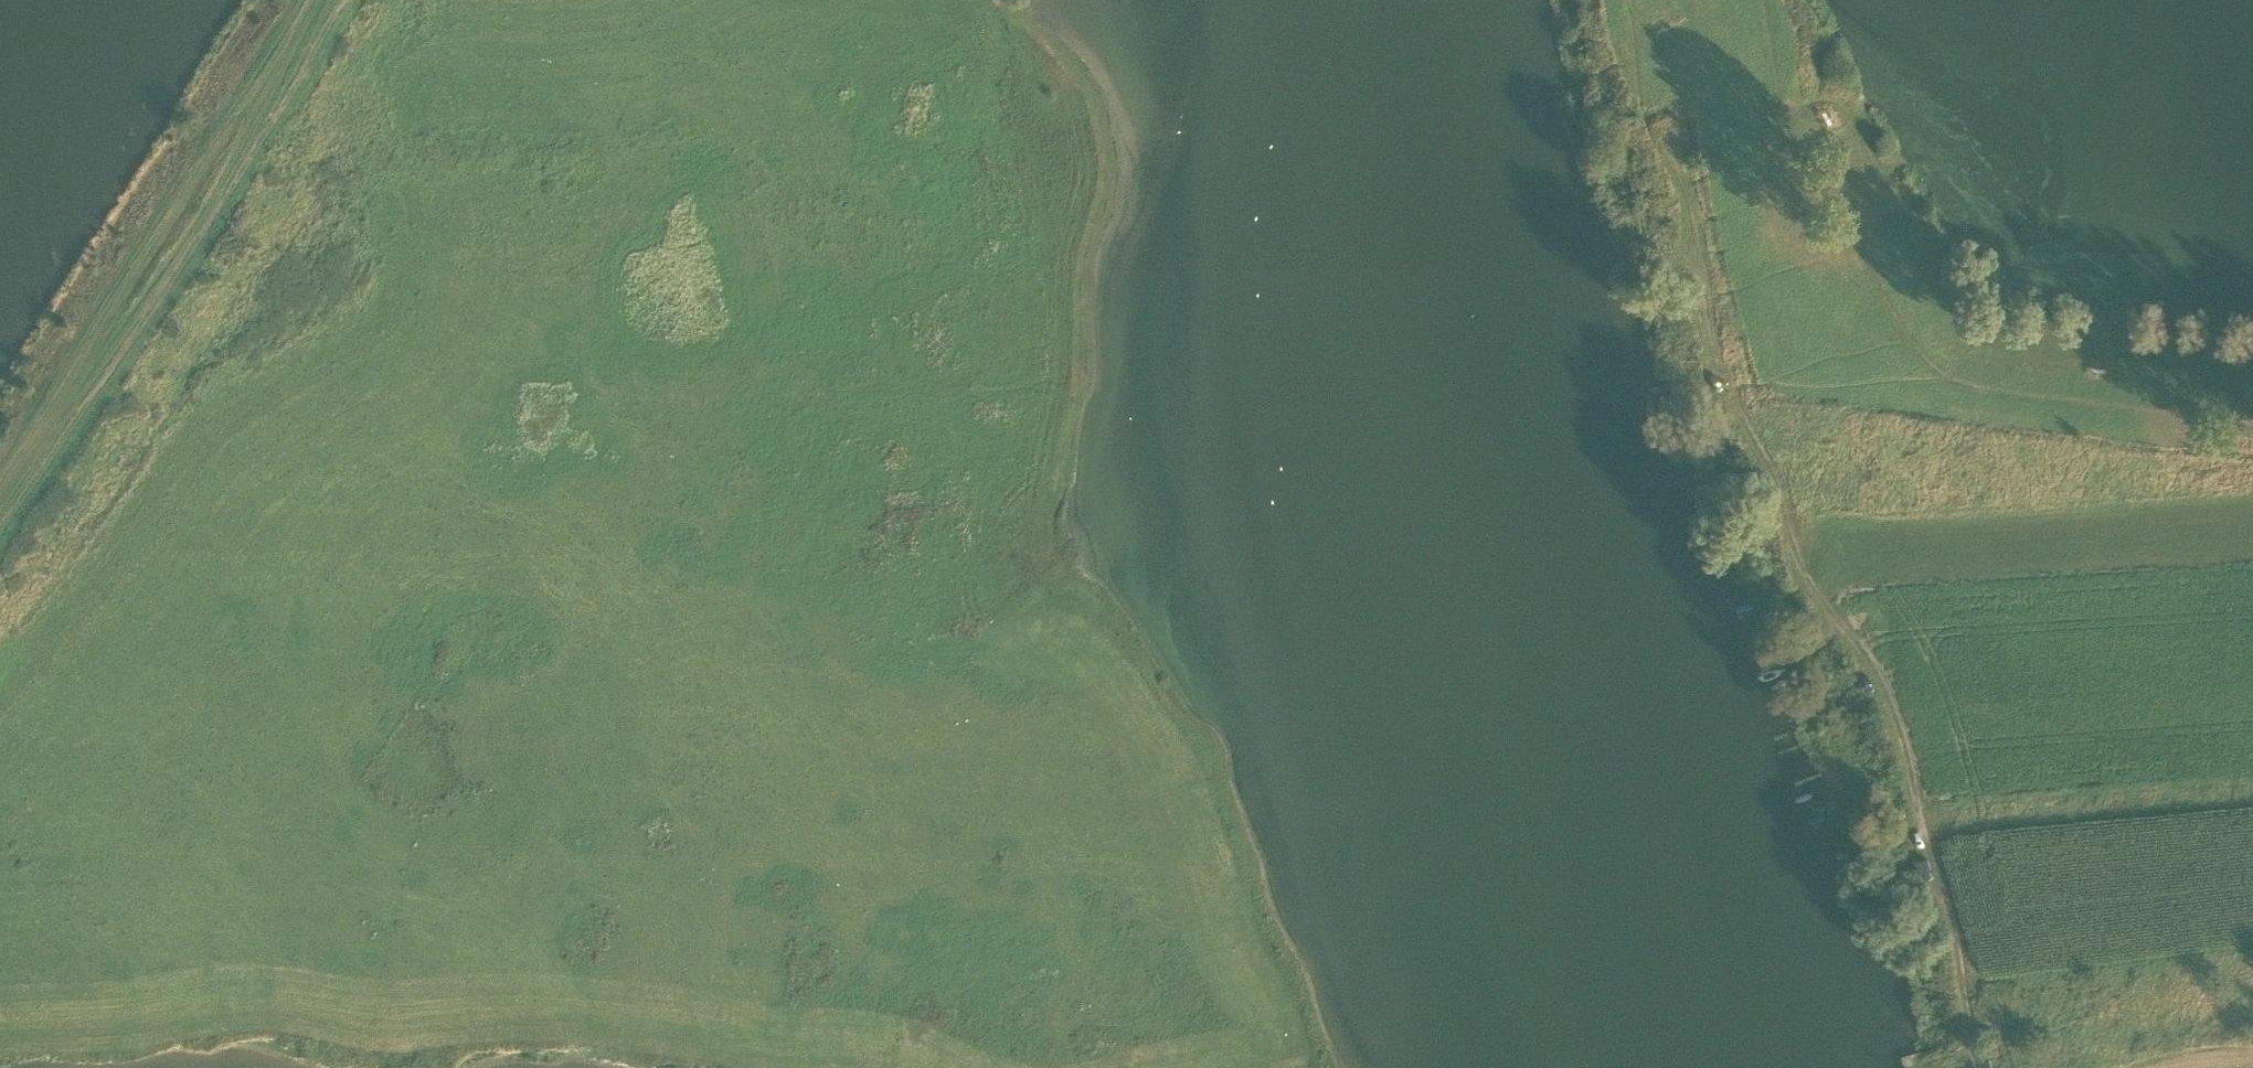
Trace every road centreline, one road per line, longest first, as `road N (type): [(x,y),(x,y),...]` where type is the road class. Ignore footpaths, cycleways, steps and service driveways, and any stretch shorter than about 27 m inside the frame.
road 1 (track): [(1979,1067),(1904,737),(1879,676),(1821,596),(1792,539)]

